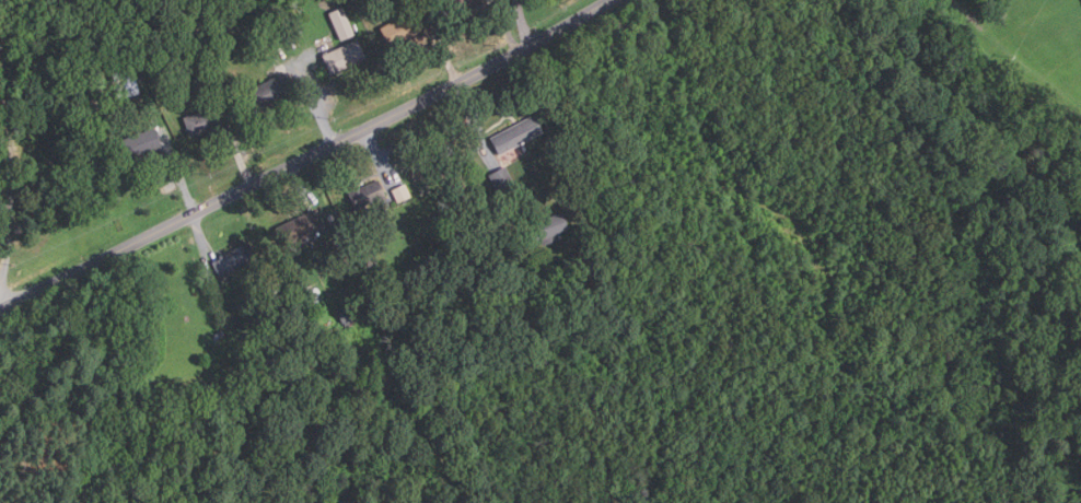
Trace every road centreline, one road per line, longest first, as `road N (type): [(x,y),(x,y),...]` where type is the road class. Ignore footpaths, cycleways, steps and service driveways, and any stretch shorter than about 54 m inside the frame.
road 1 (residential): [(0,308),(614,0)]

